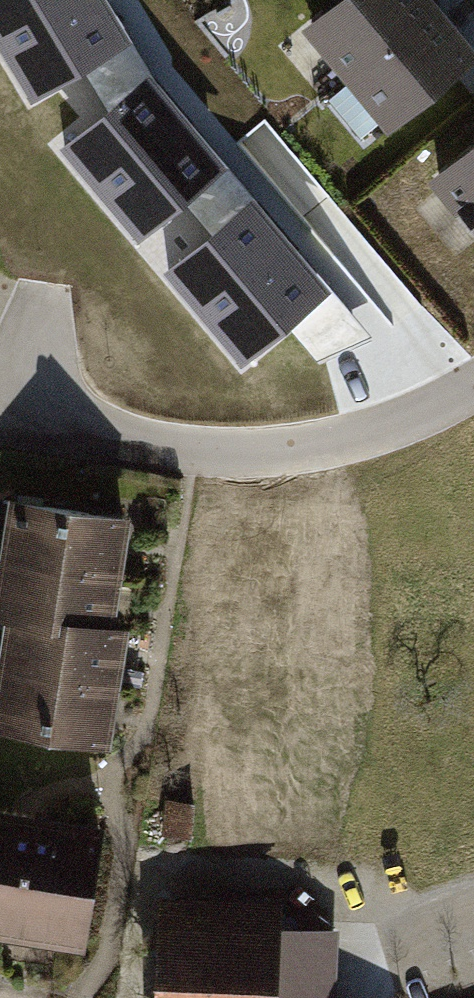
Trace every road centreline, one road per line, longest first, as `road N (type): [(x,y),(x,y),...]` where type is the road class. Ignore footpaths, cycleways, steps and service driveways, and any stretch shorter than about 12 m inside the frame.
road 1 (residential): [(473,401),(285,460),(89,438),(28,414)]

